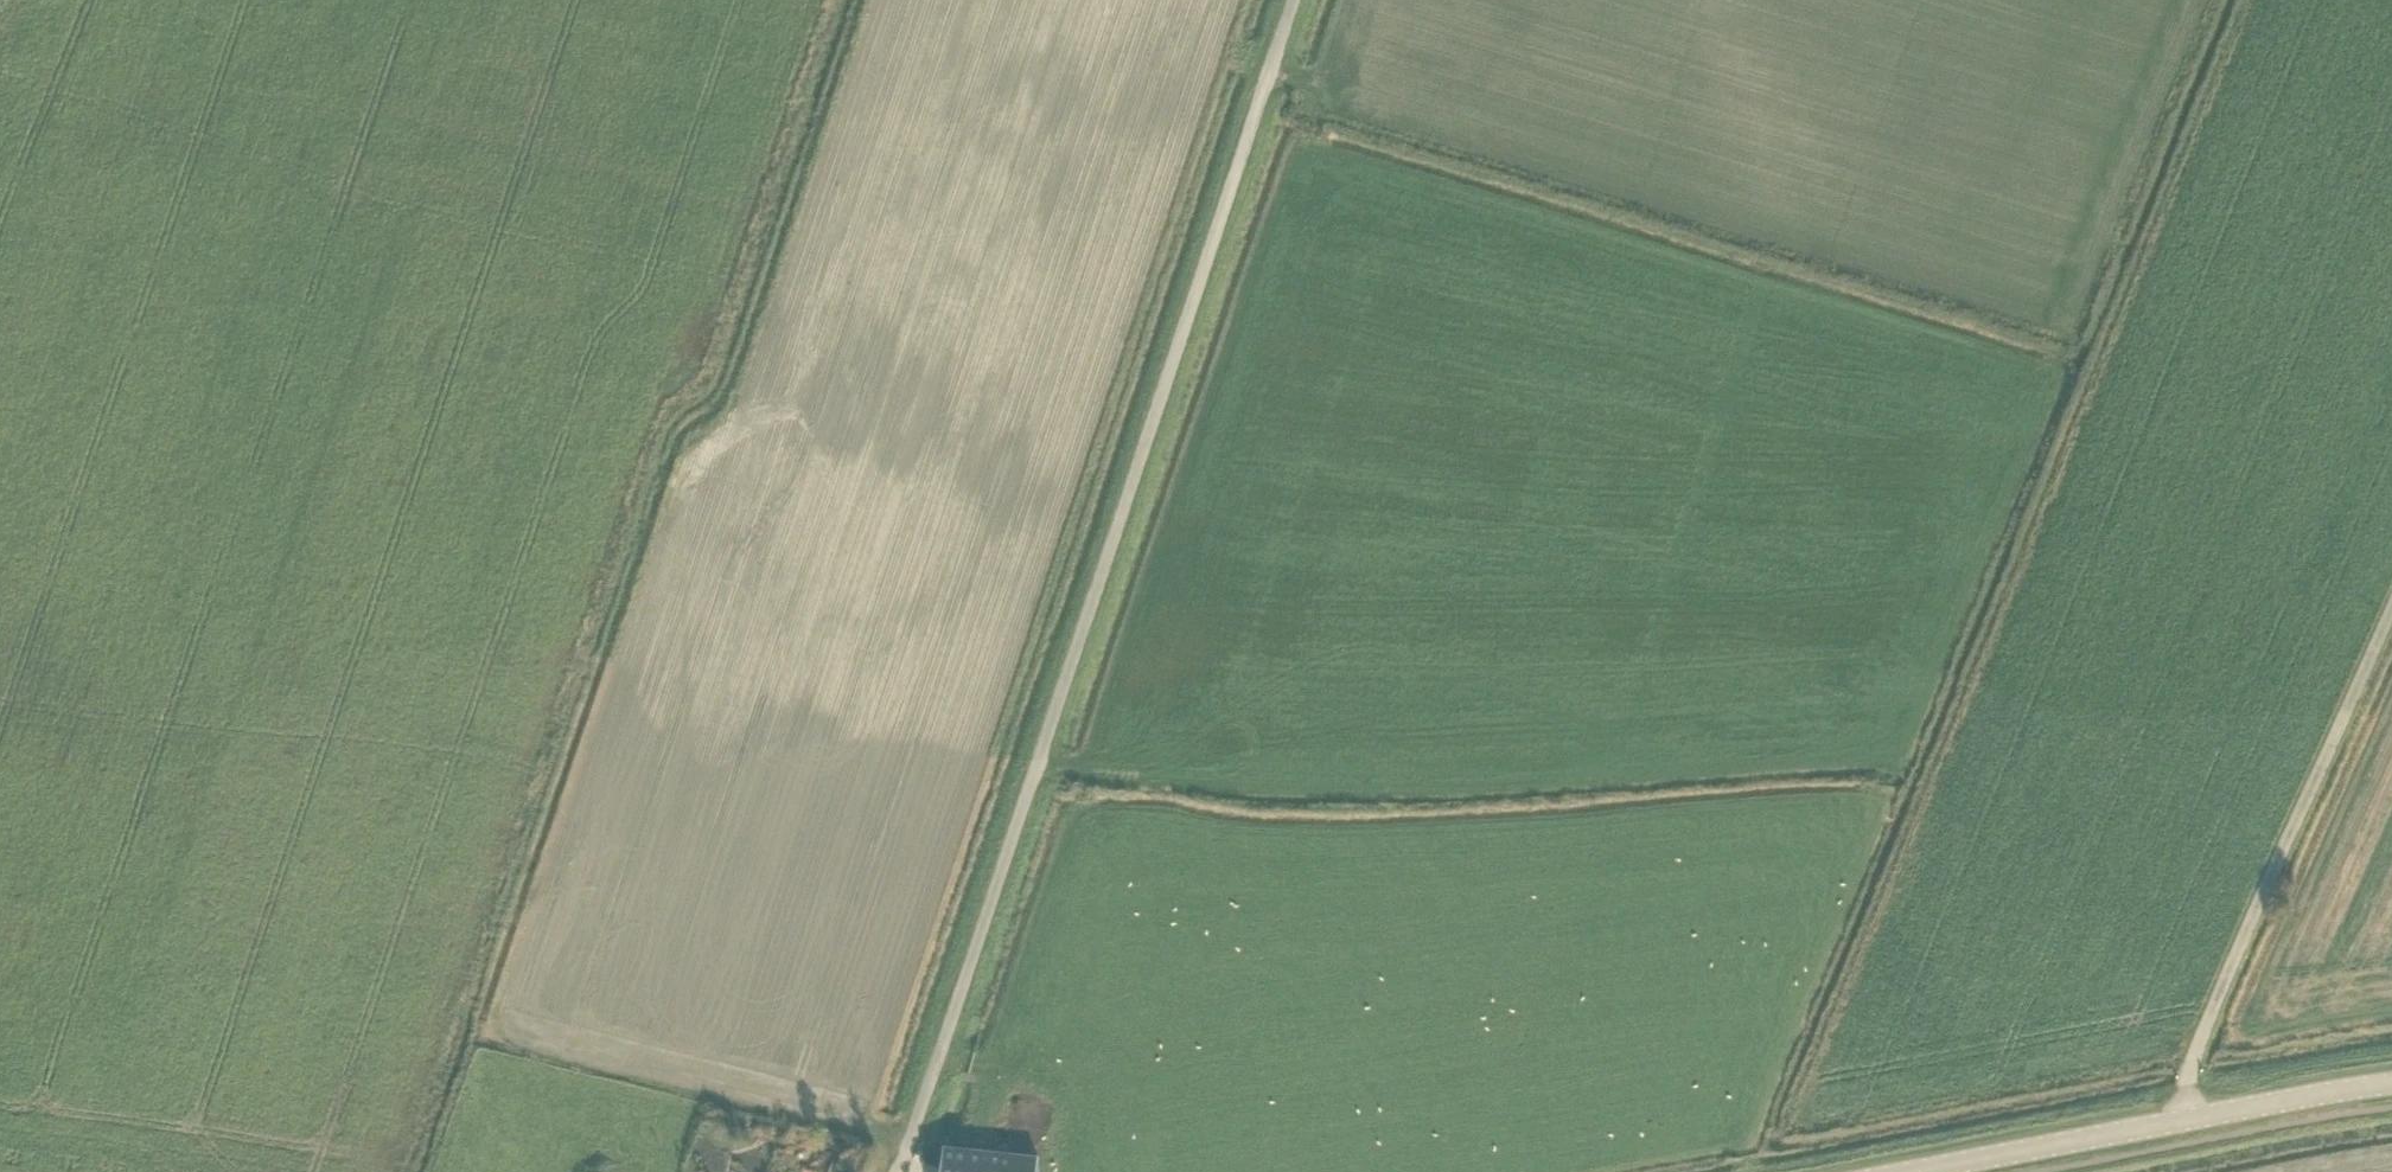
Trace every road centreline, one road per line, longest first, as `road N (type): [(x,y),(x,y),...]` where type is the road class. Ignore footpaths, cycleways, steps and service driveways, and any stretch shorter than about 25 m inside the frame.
road 1 (unclassified): [(893,1171),(927,1096),(1293,0)]
road 2 (unclassified): [(2185,1124),(2193,1063),(2391,608)]
road 3 (tertiary): [(1908,1171),(2185,1124)]
road 4 (tertiary): [(2185,1124),(2391,1087)]

